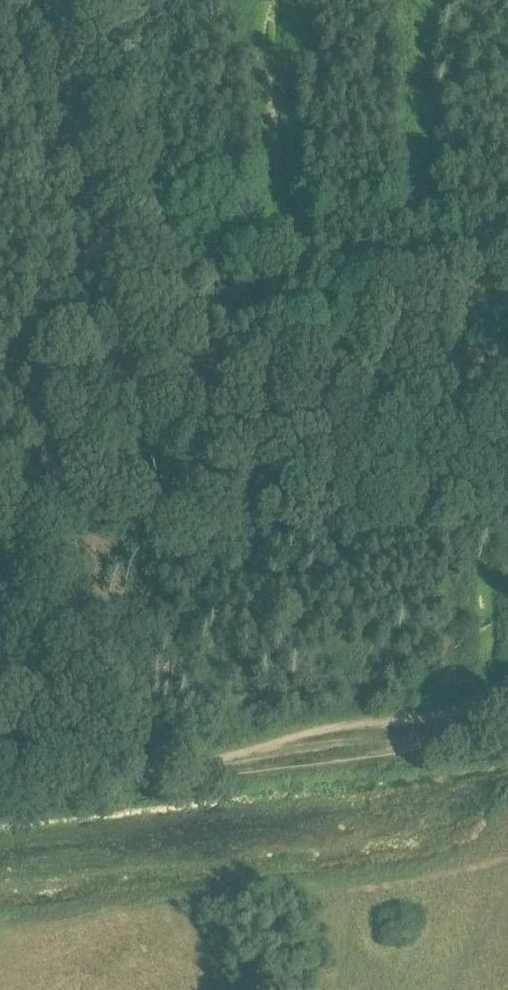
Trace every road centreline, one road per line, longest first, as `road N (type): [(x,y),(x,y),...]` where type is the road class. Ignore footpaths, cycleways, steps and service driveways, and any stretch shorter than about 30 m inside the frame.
road 1 (track): [(507,730),(0,781)]
road 2 (track): [(0,330),(101,349),(507,342)]

